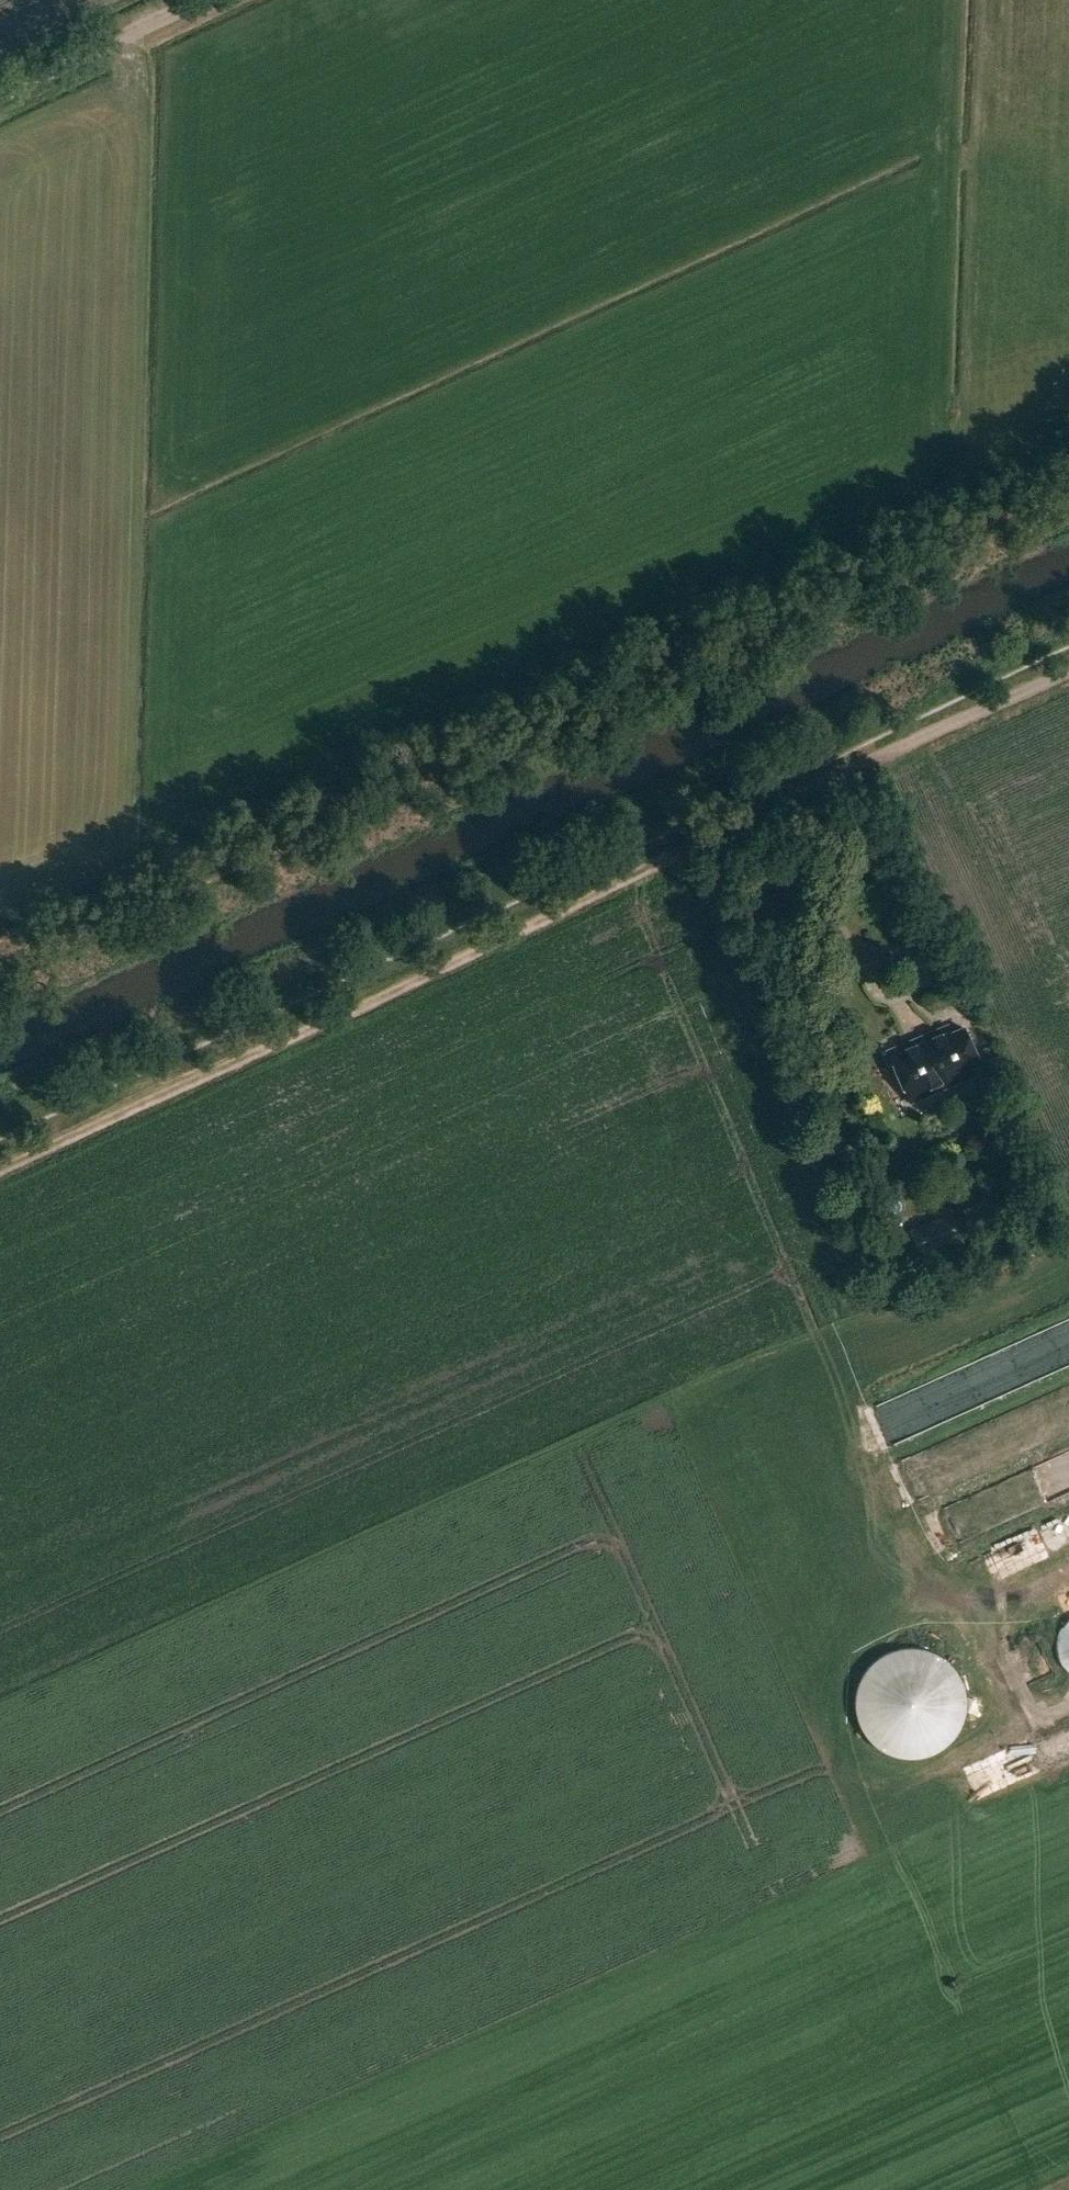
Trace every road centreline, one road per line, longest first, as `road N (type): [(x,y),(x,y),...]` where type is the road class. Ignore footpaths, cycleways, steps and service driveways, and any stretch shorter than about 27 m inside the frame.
road 1 (track): [(1068,669),(0,1166)]
road 2 (unclassified): [(0,93),(199,0)]

